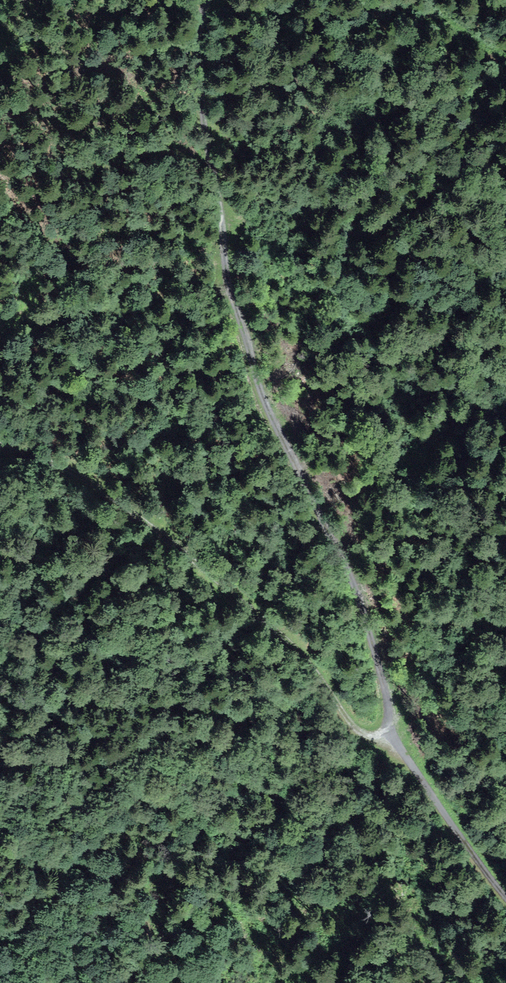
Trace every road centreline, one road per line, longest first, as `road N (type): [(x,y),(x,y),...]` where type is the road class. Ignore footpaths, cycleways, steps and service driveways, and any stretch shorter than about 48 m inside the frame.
road 1 (track): [(210,0),(199,48),(250,366),(333,512),(370,680),(450,820),(505,897)]
road 2 (track): [(421,768),(355,727),(320,673),(224,581),(91,473),(0,448)]

